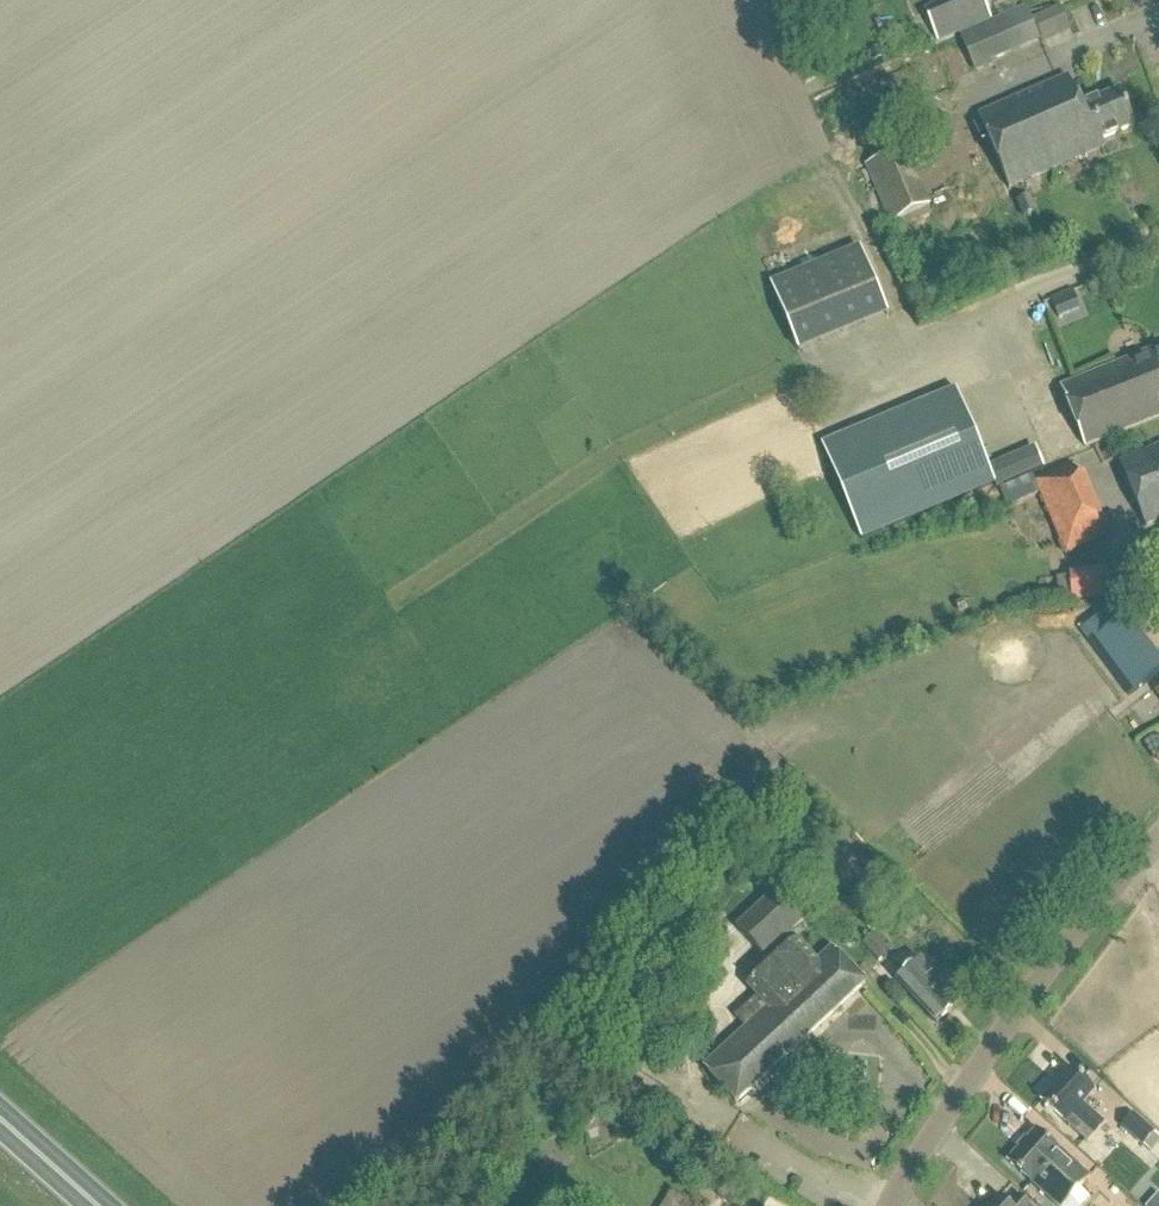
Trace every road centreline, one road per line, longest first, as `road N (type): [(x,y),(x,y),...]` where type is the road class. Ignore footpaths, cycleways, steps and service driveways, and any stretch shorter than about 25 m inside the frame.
road 1 (tertiary): [(891,1205),(939,1122),(1035,990),(1158,836)]
road 2 (trunk): [(95,1205),(0,1121)]

